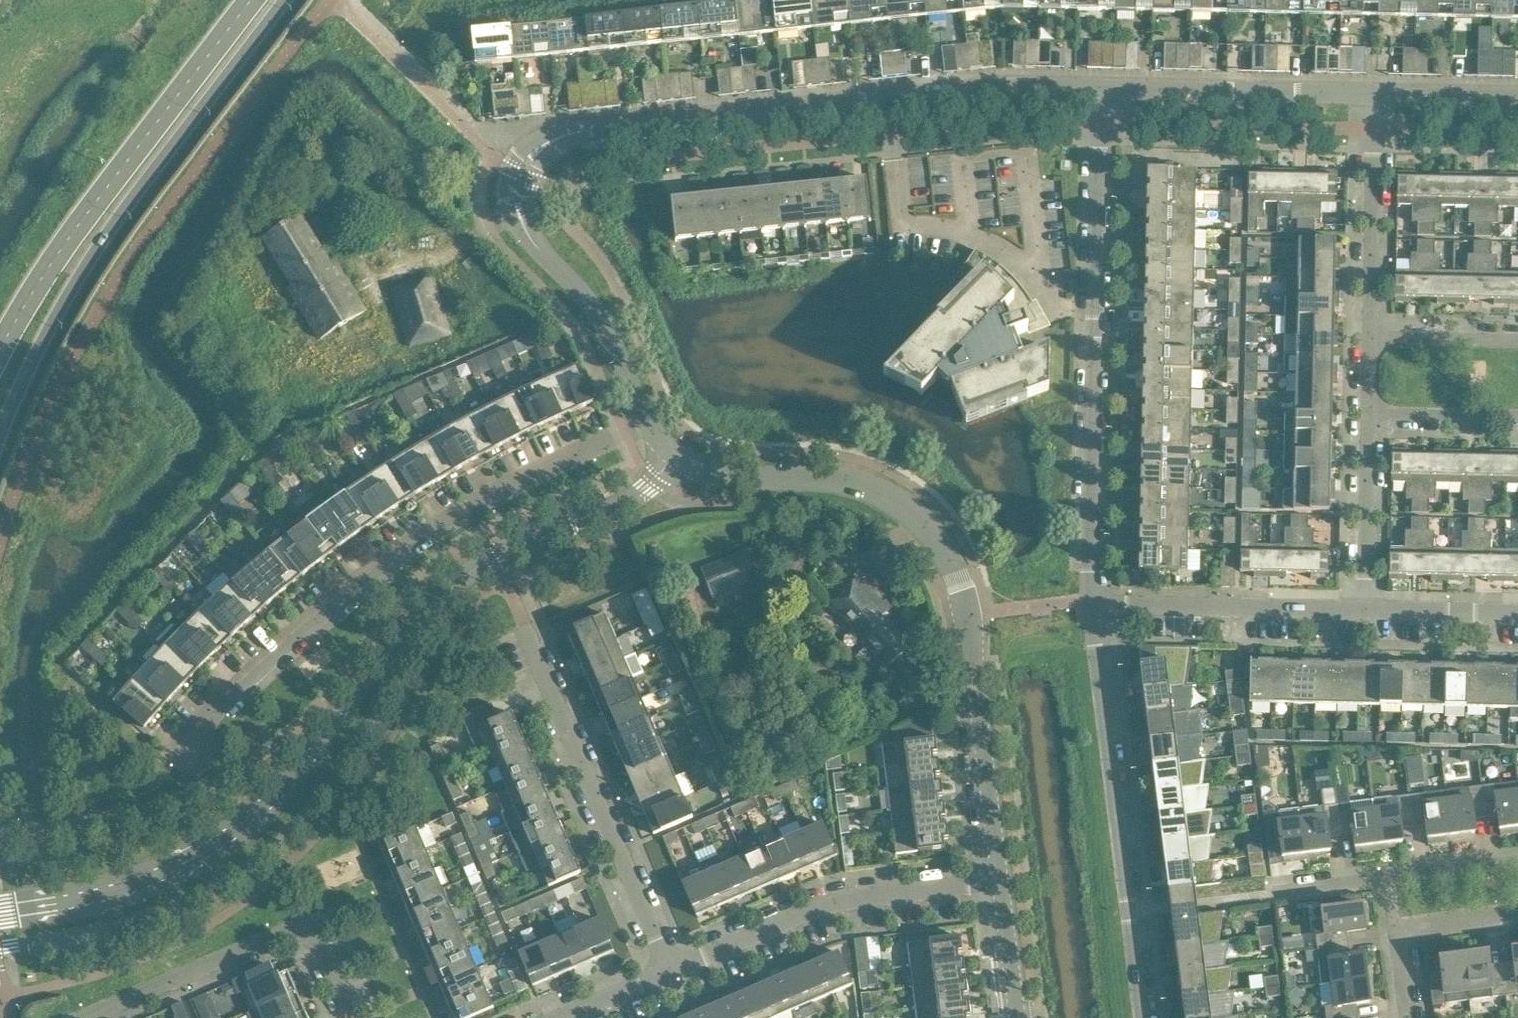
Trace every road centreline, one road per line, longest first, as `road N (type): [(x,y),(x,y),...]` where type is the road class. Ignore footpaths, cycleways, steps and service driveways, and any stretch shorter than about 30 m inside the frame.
road 1 (residential): [(997,887),(972,616),(954,558),(906,514),(845,487),(709,477),(674,459)]
road 2 (tertiary): [(1106,91),(1008,89),(583,130),(534,152),(521,171)]
road 3 (residential): [(198,738),(360,579),(441,522),(621,437),(642,419)]
road 4 (tertiary): [(0,948),(136,920),(249,862),(322,795),(380,706),(415,634)]
road 5 (secondary): [(0,435),(86,263),(286,0)]
road 6 (residential): [(1094,613),(1106,91)]
road 7 (tertiary): [(415,634),(284,785),(234,830),(133,884),(0,913)]
road 8 (secondary): [(250,0),(87,214),(0,352)]
road 9 (residential): [(1145,1017),(1094,613)]
road 10 (residential): [(667,976),(847,903),(997,887)]
road 11 (residential): [(667,976),(542,657)]
road 12 (tertiary): [(415,634),(491,559),(653,487),(674,459)]
road 13 (tertiary): [(642,419),(612,334),(527,233),(518,204),(521,171)]
road 14 (residential): [(1094,613),(1368,616)]
road 15 (tertiary): [(1374,93),(1106,91)]
road 16 (residential): [(1371,337),(1374,93)]
road 17 (residential): [(93,1017),(280,938),(314,945)]
road 18 (residential): [(1368,616),(1370,419)]
road 19 (residential): [(1419,937),(1389,876),(1517,871)]
road 20 (residential): [(1368,616),(1517,617)]
road 21 (residential): [(1370,419),(1517,423)]
road 22 (residential): [(1517,341),(1371,337)]
road 23 (tertiary): [(1517,97),(1374,93)]
road 24 (residential): [(1012,1017),(997,887)]

